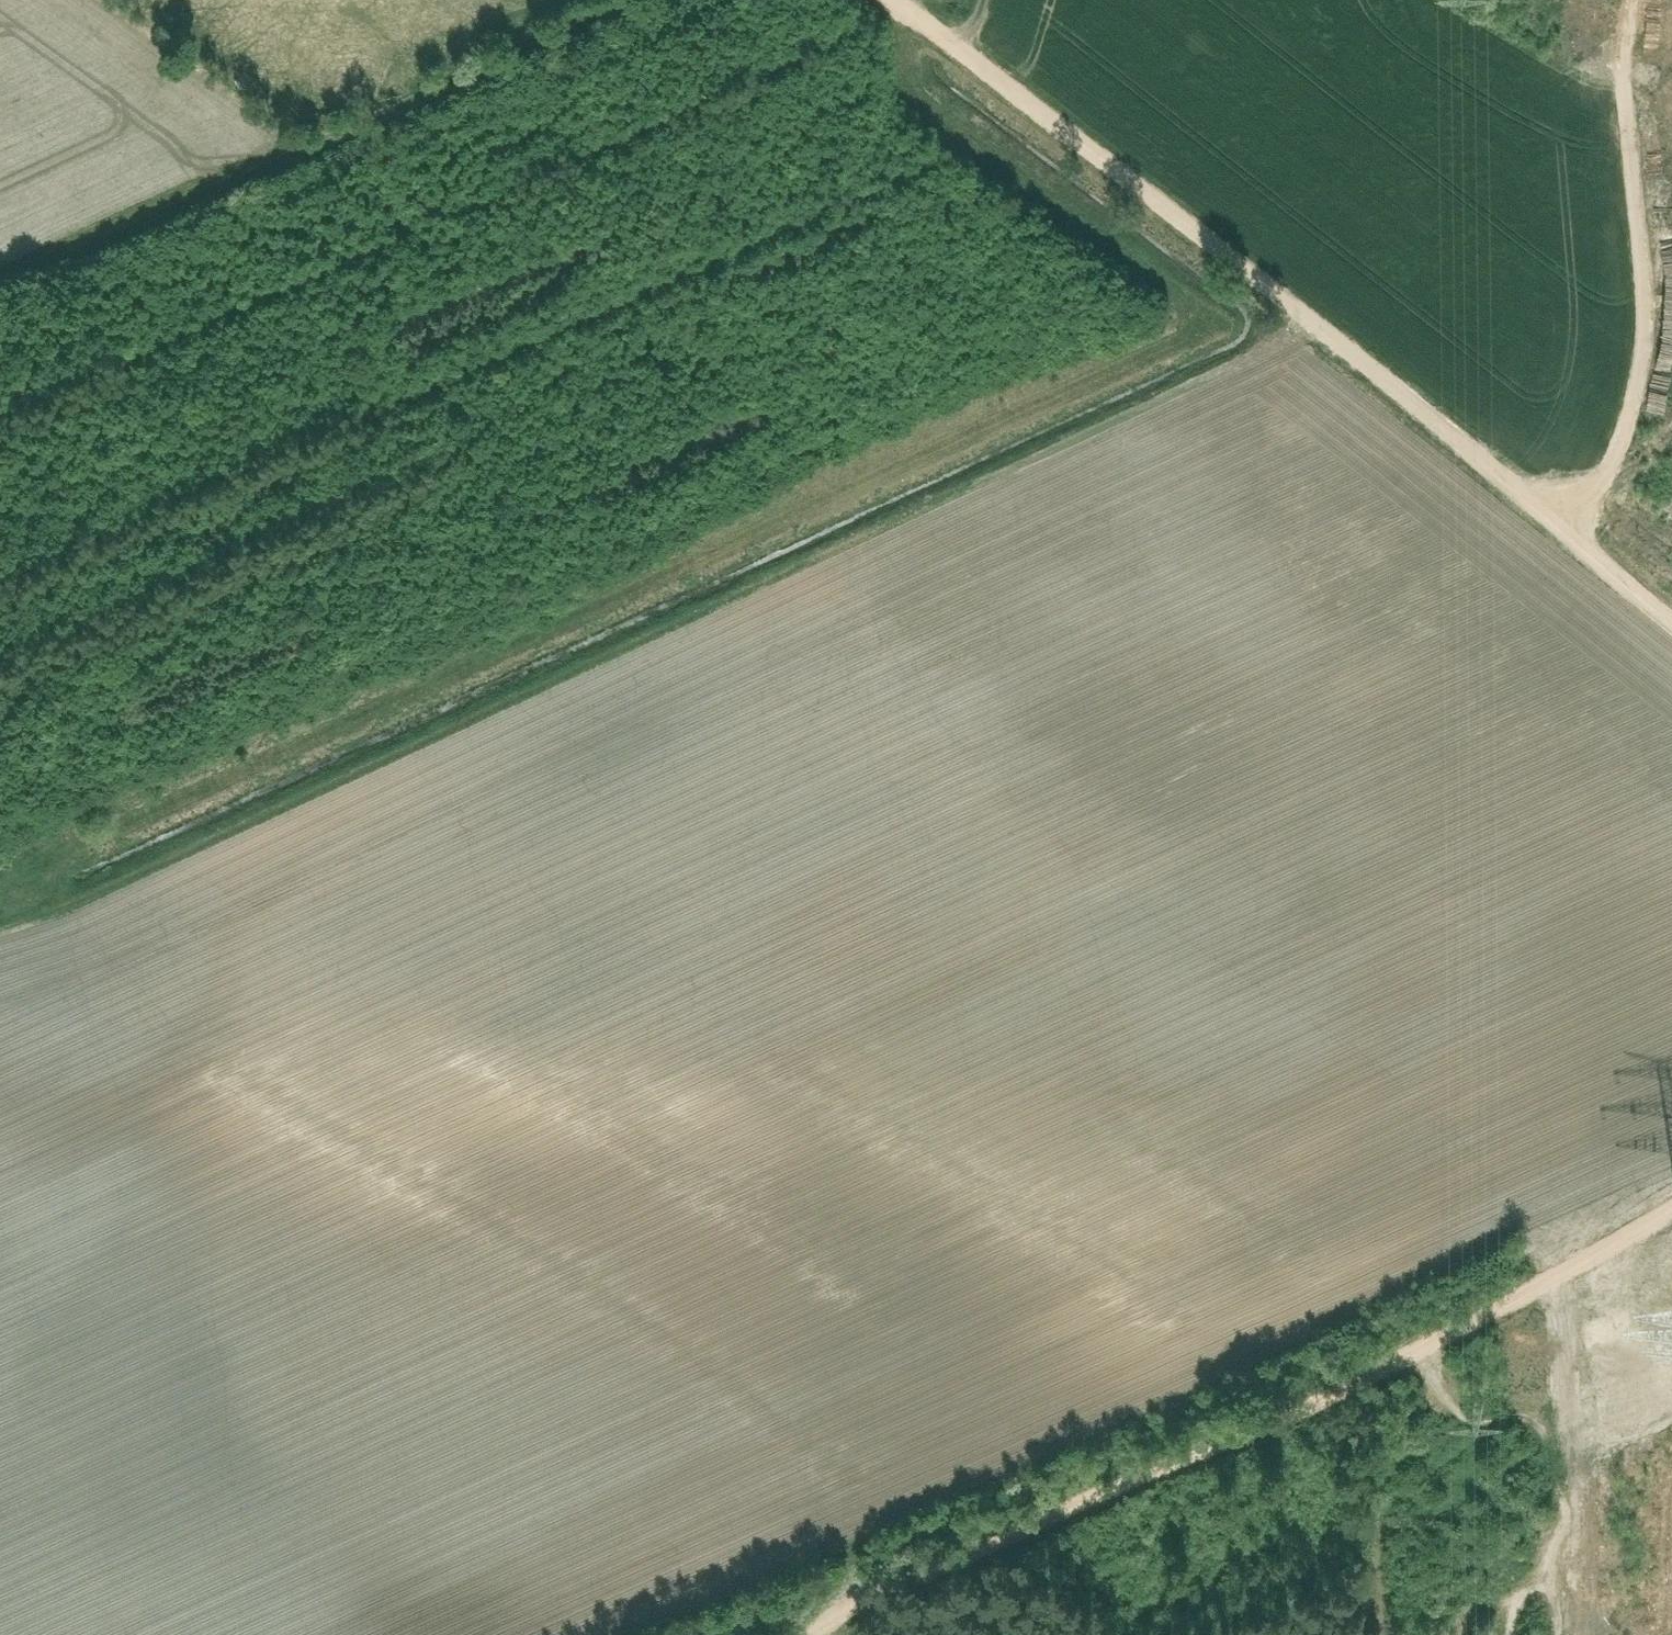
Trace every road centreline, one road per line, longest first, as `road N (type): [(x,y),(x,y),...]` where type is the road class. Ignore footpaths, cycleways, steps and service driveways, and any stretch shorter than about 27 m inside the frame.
road 1 (track): [(817,1634),(1671,1234)]

